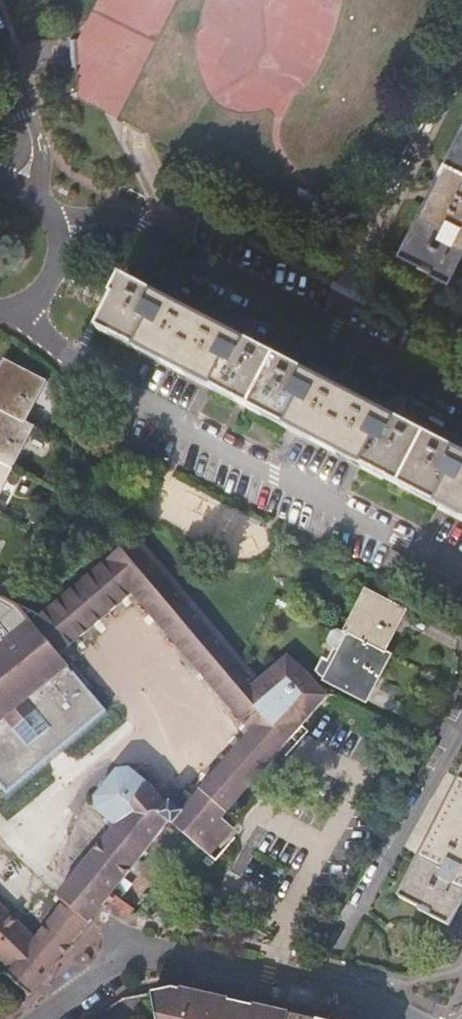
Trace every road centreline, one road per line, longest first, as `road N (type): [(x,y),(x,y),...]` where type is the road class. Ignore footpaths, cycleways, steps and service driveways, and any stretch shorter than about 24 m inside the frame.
road 1 (residential): [(20,309),(98,382),(461,571)]
road 2 (residential): [(445,390),(88,204),(55,210)]
road 3 (tertiary): [(405,1018),(286,979),(144,958),(111,965),(44,1018)]
road 4 (residential): [(461,726),(338,946)]
road 5 (residential): [(0,52),(30,137),(33,158),(19,181)]
road 6 (residential): [(20,309),(56,279),(64,256),(55,210)]

